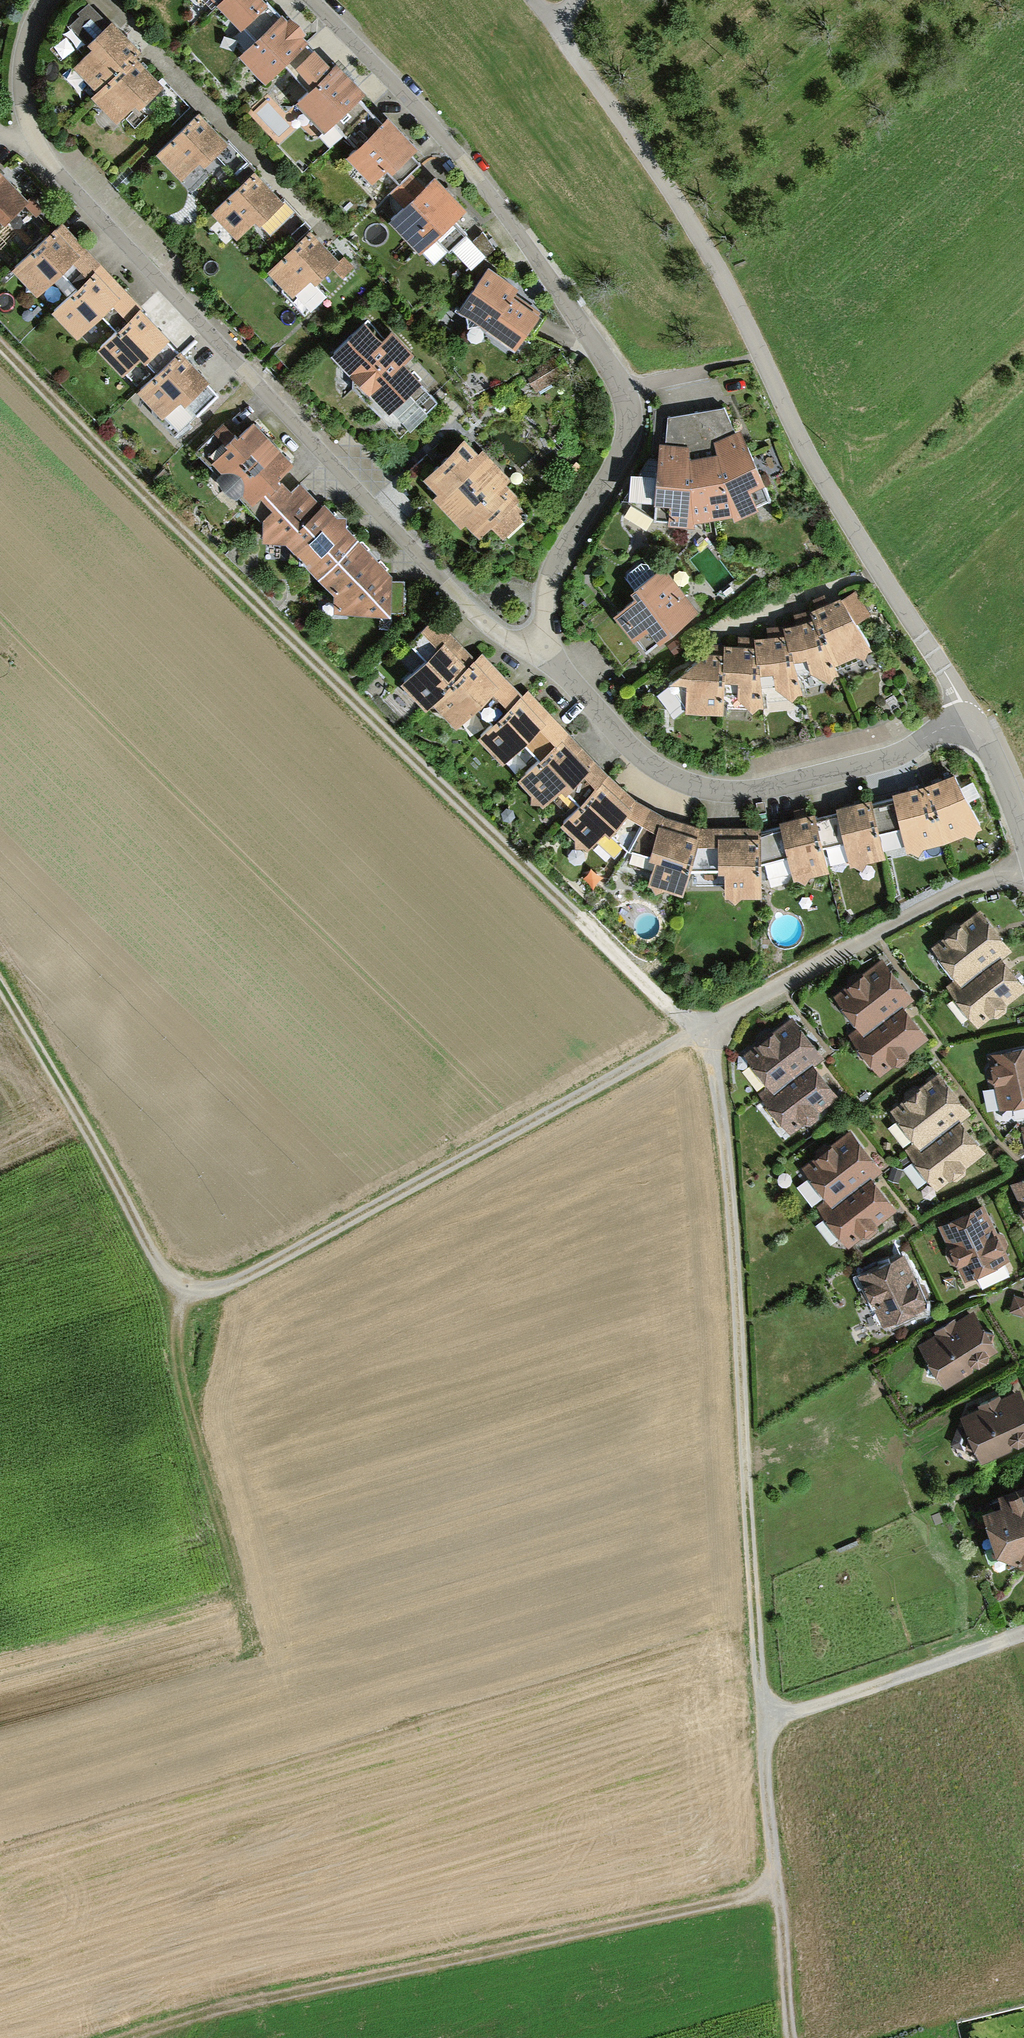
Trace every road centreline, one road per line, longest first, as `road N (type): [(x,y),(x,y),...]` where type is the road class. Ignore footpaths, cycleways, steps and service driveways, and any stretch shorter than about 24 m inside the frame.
road 1 (track): [(0,346),(700,1039)]
road 2 (residential): [(47,0),(22,68),(32,132),(47,158),(500,642),(539,651)]
road 3 (residential): [(965,727),(952,684),(808,456),(717,266),(552,22)]
road 4 (residential): [(539,651),(544,589),(627,441),(624,392),(454,148),(312,0)]
road 5 (track): [(700,1039),(716,1080),(726,1155),(762,1728)]
road 6 (track): [(763,1880),(228,2000),(111,2037)]
road 7 (track): [(0,1716),(225,1653),(243,1624),(176,1370),(182,1292)]
road 8 (track): [(700,1039),(219,1285),(182,1292)]
road 9 (residential): [(965,727),(940,729),(880,760),(766,789),(708,789),(632,750),(539,651)]
road 10 (residential): [(1023,867),(874,934),(700,1039)]
road 11 (track): [(182,1292),(159,1269),(0,1000)]
road 12 (residential): [(333,238),(103,0)]
road 13 (track): [(762,1728),(763,1880),(791,2037)]
road 14 (track): [(1023,1635),(762,1728)]
road 15 (residential): [(1023,841),(997,765),(983,739),(965,727)]

